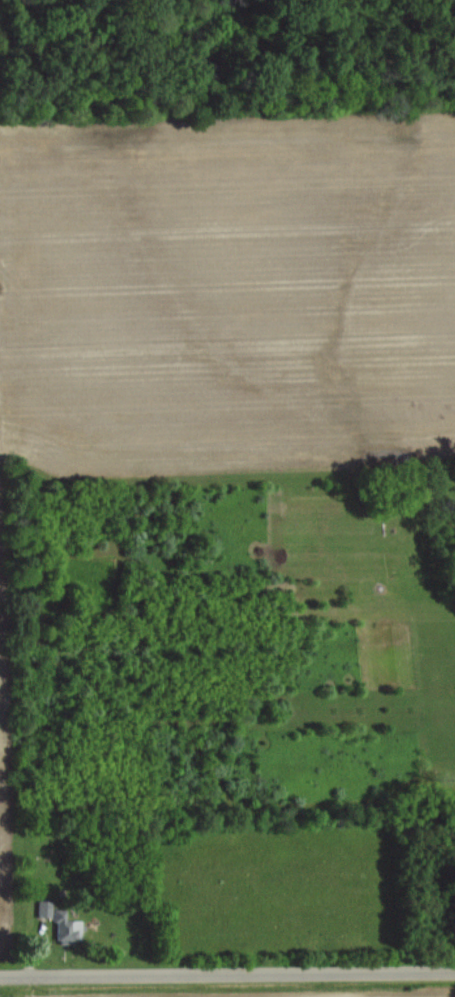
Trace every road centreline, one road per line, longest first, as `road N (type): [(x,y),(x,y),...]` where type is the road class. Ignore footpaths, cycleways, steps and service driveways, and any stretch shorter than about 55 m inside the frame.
road 1 (residential): [(454,980),(0,984)]

